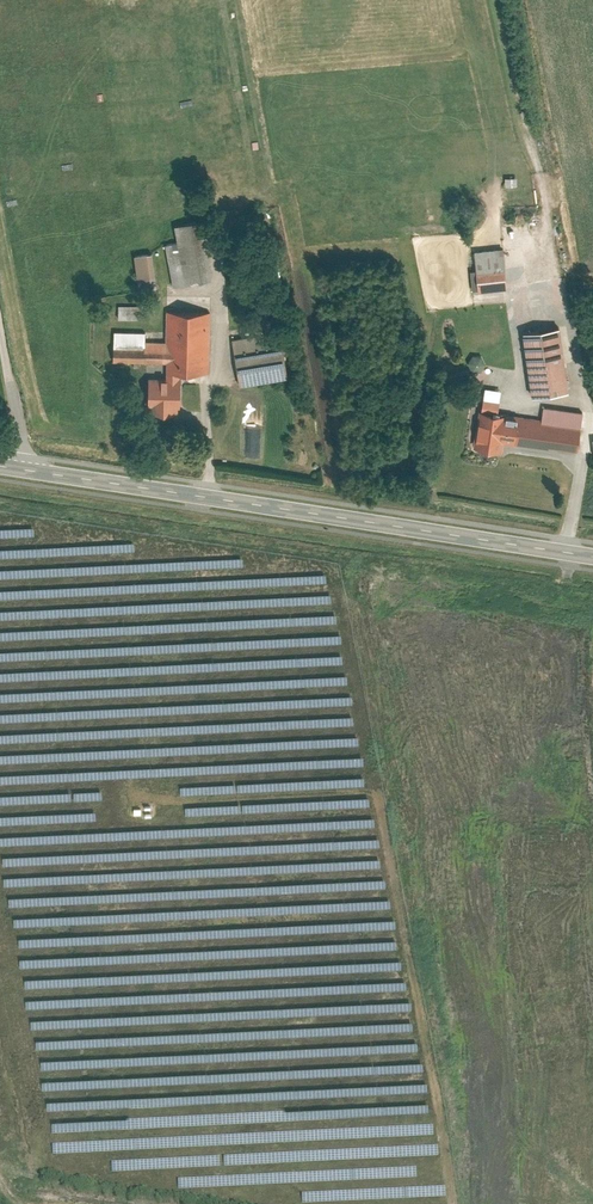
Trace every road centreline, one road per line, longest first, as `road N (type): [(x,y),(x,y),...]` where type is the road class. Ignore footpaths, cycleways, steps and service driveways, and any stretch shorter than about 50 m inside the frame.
road 1 (secondary): [(592,555),(0,465)]

